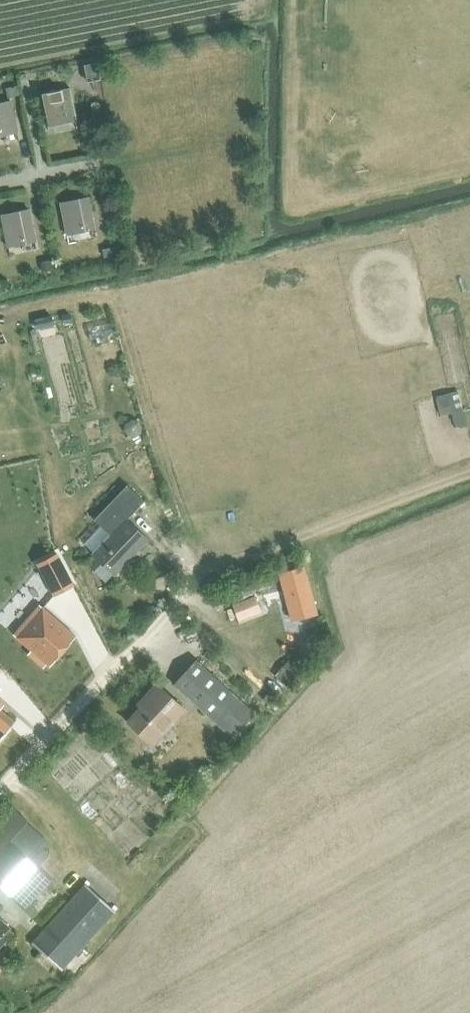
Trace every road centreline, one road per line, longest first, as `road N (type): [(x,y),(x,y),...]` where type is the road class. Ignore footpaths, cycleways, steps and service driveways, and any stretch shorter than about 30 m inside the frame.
road 1 (track): [(469,471),(201,574),(181,599)]
road 2 (residential): [(0,791),(181,599)]

